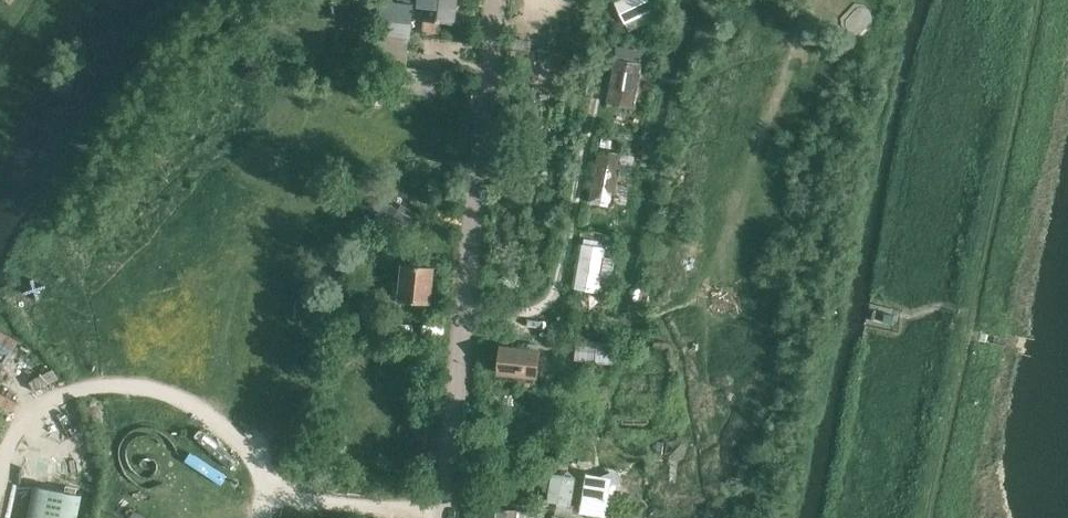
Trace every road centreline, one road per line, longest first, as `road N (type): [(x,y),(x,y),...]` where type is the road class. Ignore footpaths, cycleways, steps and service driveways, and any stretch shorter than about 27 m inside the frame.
road 1 (unclassified): [(442,517),(495,0)]
road 2 (track): [(409,517),(294,488),(270,478),(255,449),(302,432),(451,431)]
road 3 (track): [(605,44),(559,288),(547,305),(517,314),(465,301)]
road 4 (track): [(0,473),(11,435),(45,401),(99,385),(189,399),(255,449)]

